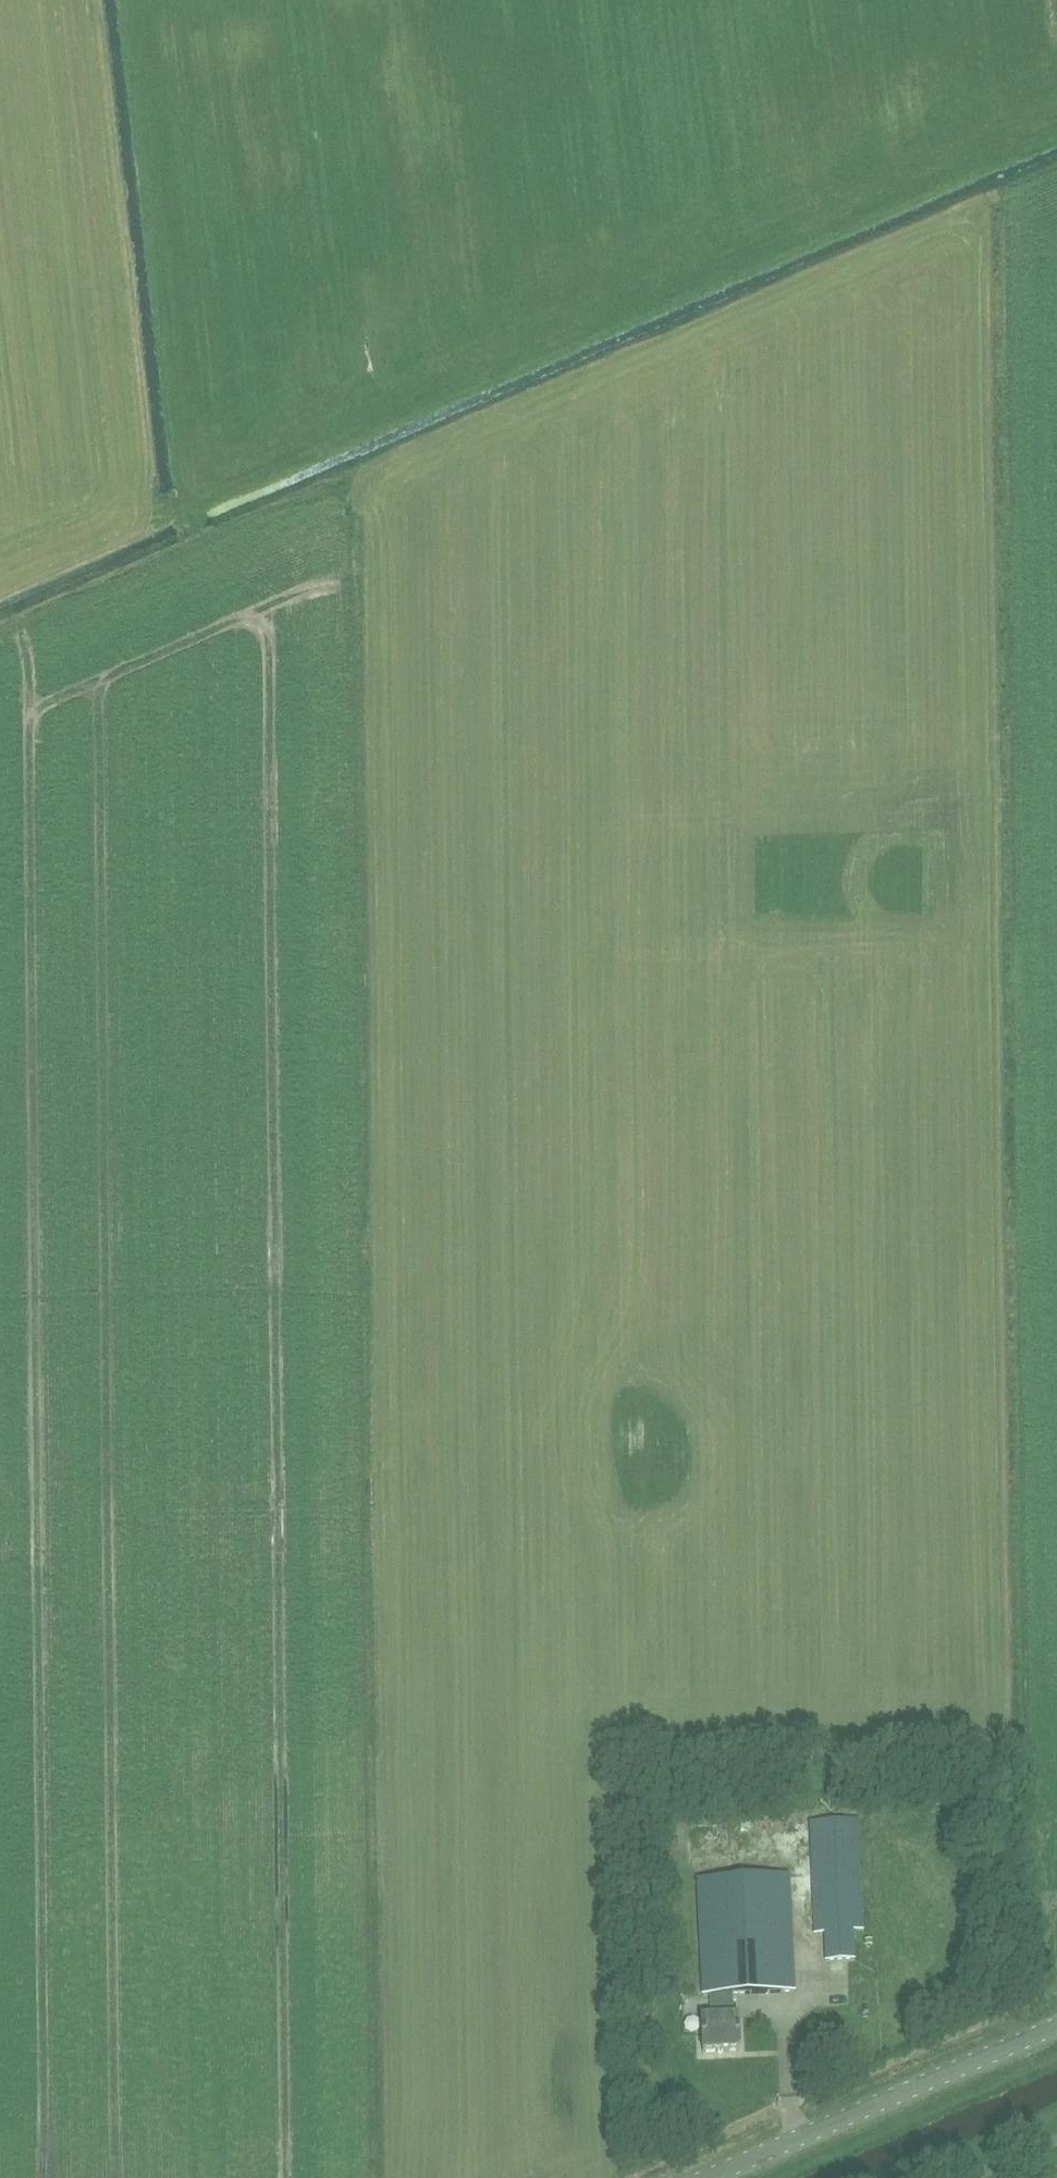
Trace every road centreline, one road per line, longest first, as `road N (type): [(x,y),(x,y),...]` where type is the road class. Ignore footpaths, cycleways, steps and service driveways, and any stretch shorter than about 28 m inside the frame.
road 1 (unclassified): [(708,2177),(1056,2026)]

